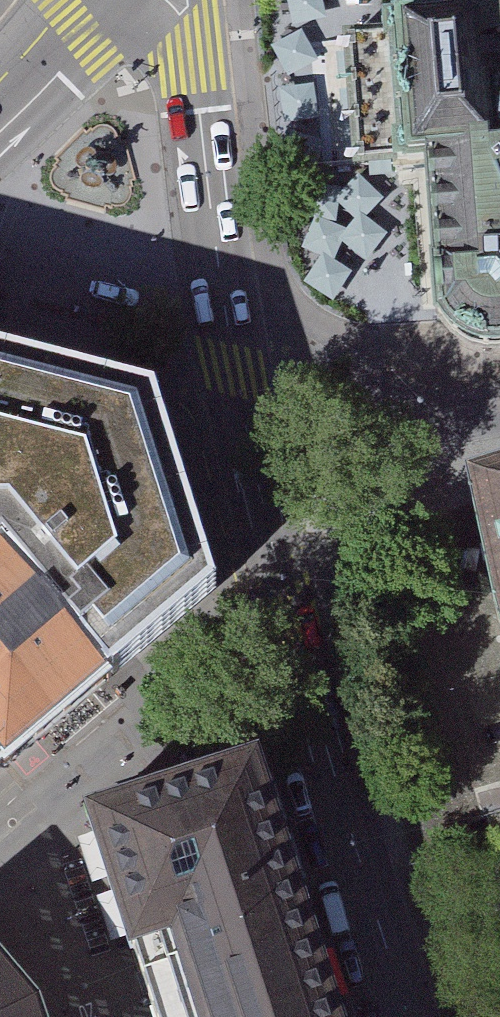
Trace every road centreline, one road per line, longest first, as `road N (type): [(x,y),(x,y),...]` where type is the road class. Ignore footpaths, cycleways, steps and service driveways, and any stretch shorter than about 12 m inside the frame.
road 1 (tertiary): [(407,1016),(291,617)]
road 2 (tertiary): [(232,375),(191,58),(163,0)]
road 3 (residential): [(232,375),(473,430),(499,409)]
road 4 (tertiary): [(291,617),(232,375)]
road 5 (residential): [(96,1016),(8,837)]
road 6 (residential): [(291,617),(134,740)]
road 7 (residential): [(134,740),(8,837)]
road 8 (secondary): [(106,0),(0,114)]

